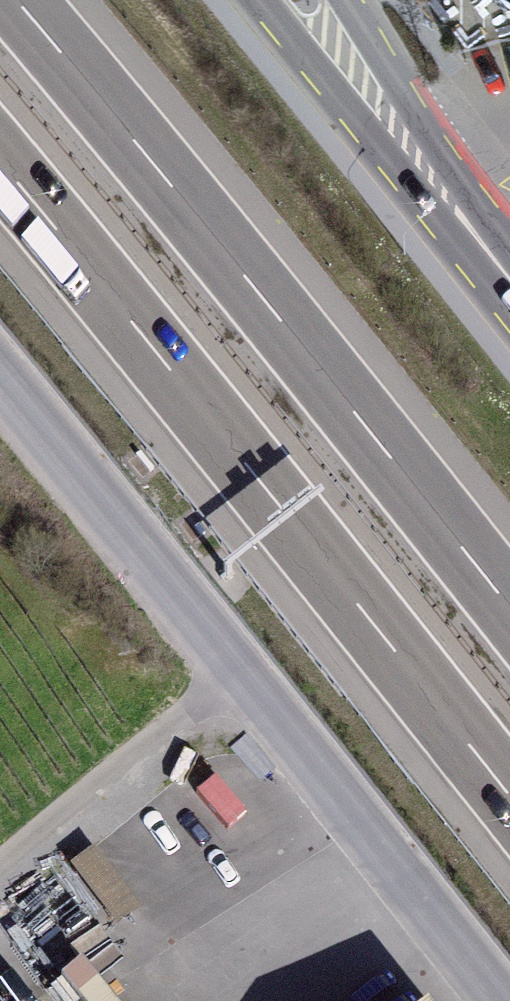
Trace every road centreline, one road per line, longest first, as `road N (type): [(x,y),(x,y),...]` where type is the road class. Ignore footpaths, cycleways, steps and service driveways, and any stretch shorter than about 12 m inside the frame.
road 1 (motorway): [(0,166),(509,800)]
road 2 (residential): [(0,378),(493,1000)]
road 3 (motorway): [(509,606),(19,0)]
road 4 (primary): [(509,281),(304,0)]
road 5 (track): [(0,869),(237,674)]

